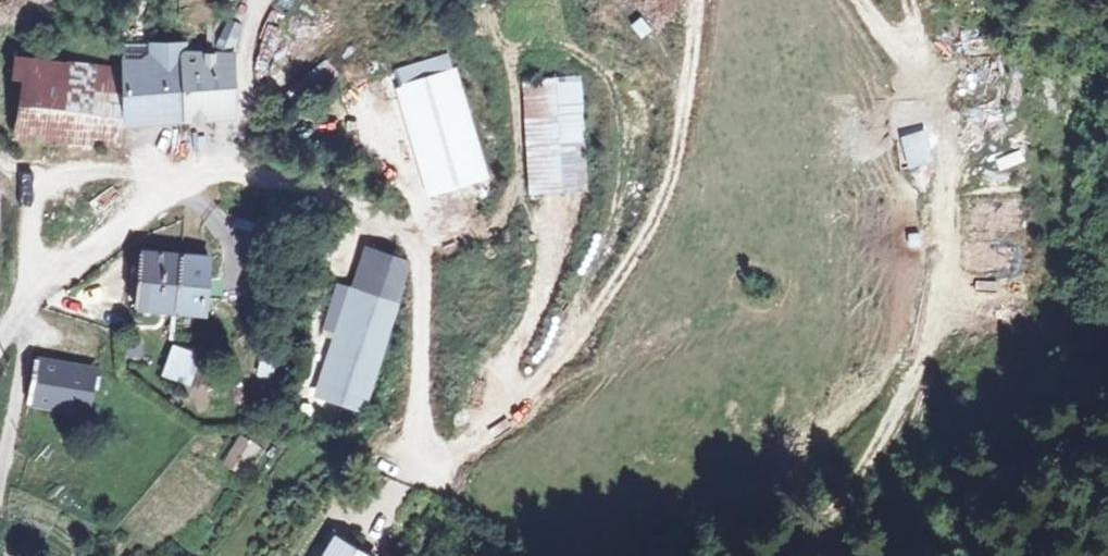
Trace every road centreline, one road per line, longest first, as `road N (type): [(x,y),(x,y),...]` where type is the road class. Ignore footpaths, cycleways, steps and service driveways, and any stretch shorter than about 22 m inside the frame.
road 1 (track): [(33,184),(231,167),(299,173),(370,205),(418,248),(420,424),(438,455),(473,447),(541,384),(667,209),(696,0)]
road 2 (track): [(857,0),(929,103),(941,186),(927,314),(883,431),(777,555)]
road 3 (track): [(33,184),(23,305),(29,338),(0,475)]
road 4 (residential): [(0,334),(67,264),(156,201),(231,167)]
road 5 (track): [(969,555),(1107,520)]

